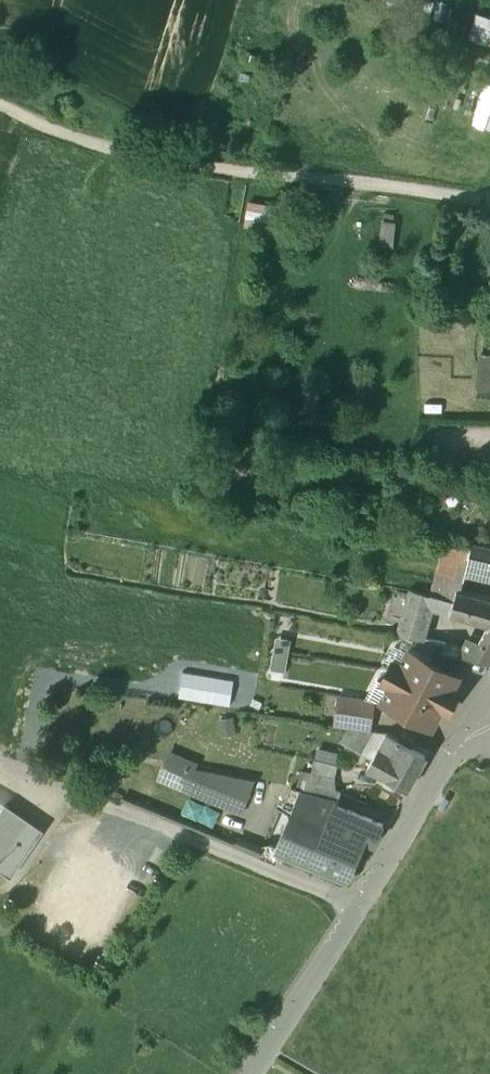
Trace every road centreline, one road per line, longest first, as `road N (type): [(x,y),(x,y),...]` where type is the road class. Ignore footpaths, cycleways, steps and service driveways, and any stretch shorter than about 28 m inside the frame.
road 1 (unclassified): [(428,194),(145,158),(0,104)]
road 2 (residential): [(355,909),(455,750),(489,709)]
road 3 (unclassified): [(248,1073),(355,909)]

